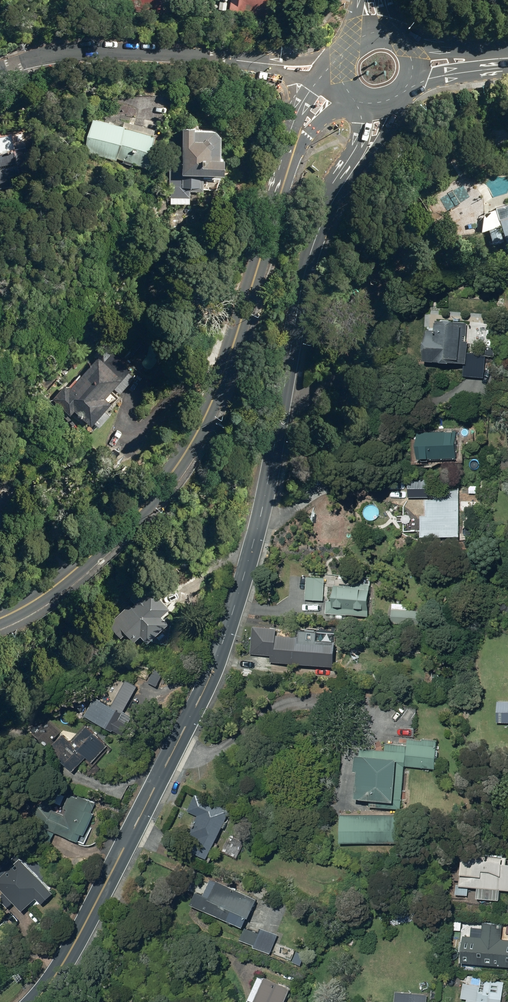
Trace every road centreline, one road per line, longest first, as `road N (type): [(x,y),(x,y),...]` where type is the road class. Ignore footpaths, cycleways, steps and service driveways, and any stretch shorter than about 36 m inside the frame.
road 1 (secondary): [(353,169),(310,253),(268,480),(220,651),(72,948),(36,1001)]
road 2 (tertiary): [(298,138),(208,419),(155,495),(47,591),(0,618)]
road 3 (tertiary): [(0,70),(104,51),(269,64)]

